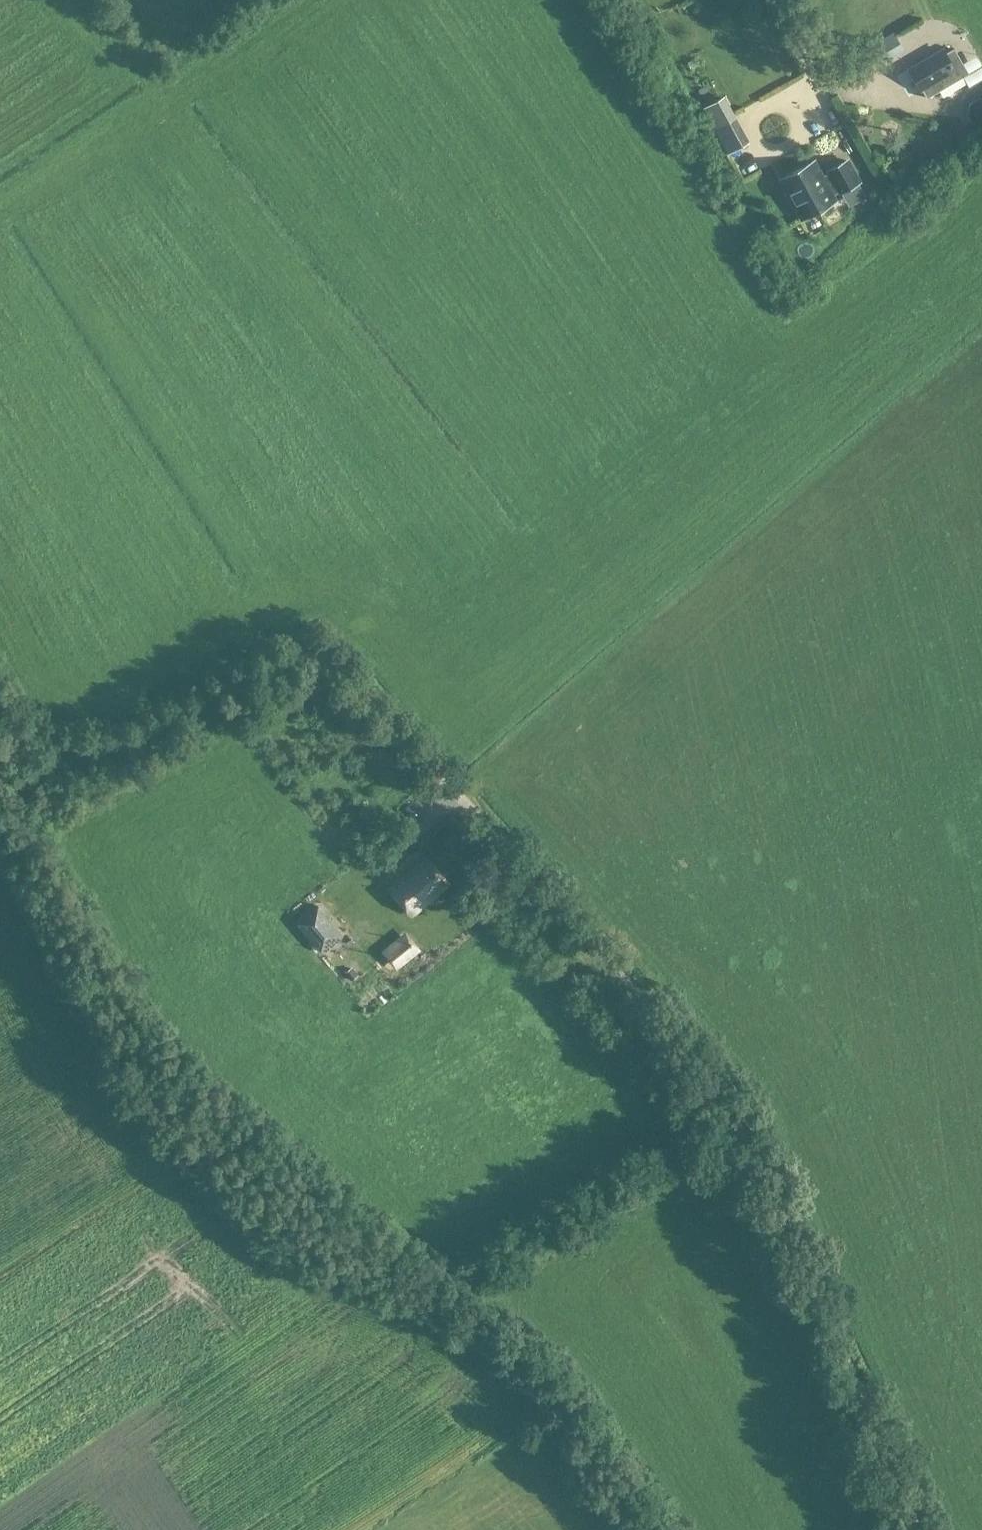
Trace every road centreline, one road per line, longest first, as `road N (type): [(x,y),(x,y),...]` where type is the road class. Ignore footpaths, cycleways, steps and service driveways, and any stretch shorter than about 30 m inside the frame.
road 1 (track): [(0,675),(16,703),(84,723),(310,615),(327,626),(722,1088),(918,1529)]

